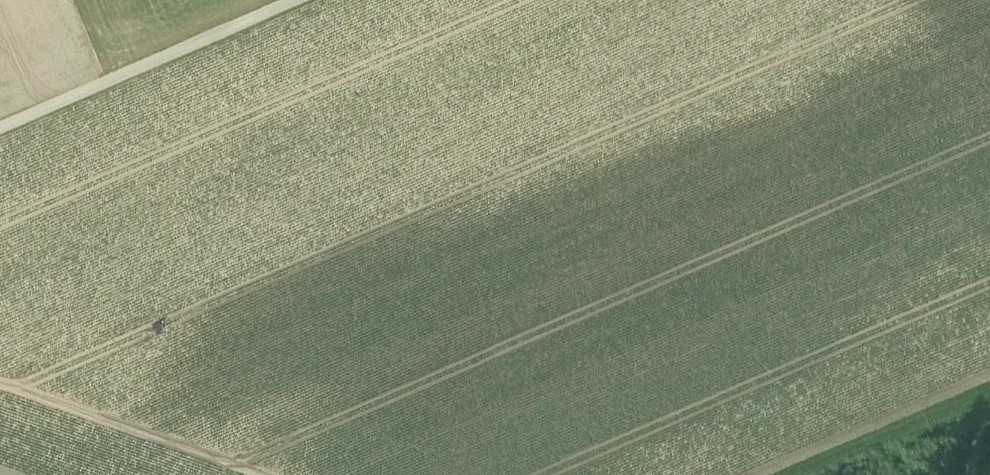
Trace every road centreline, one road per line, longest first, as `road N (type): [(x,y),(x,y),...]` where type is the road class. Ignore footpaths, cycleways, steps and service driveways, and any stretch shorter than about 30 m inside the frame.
road 1 (track): [(0,127),(293,0)]

